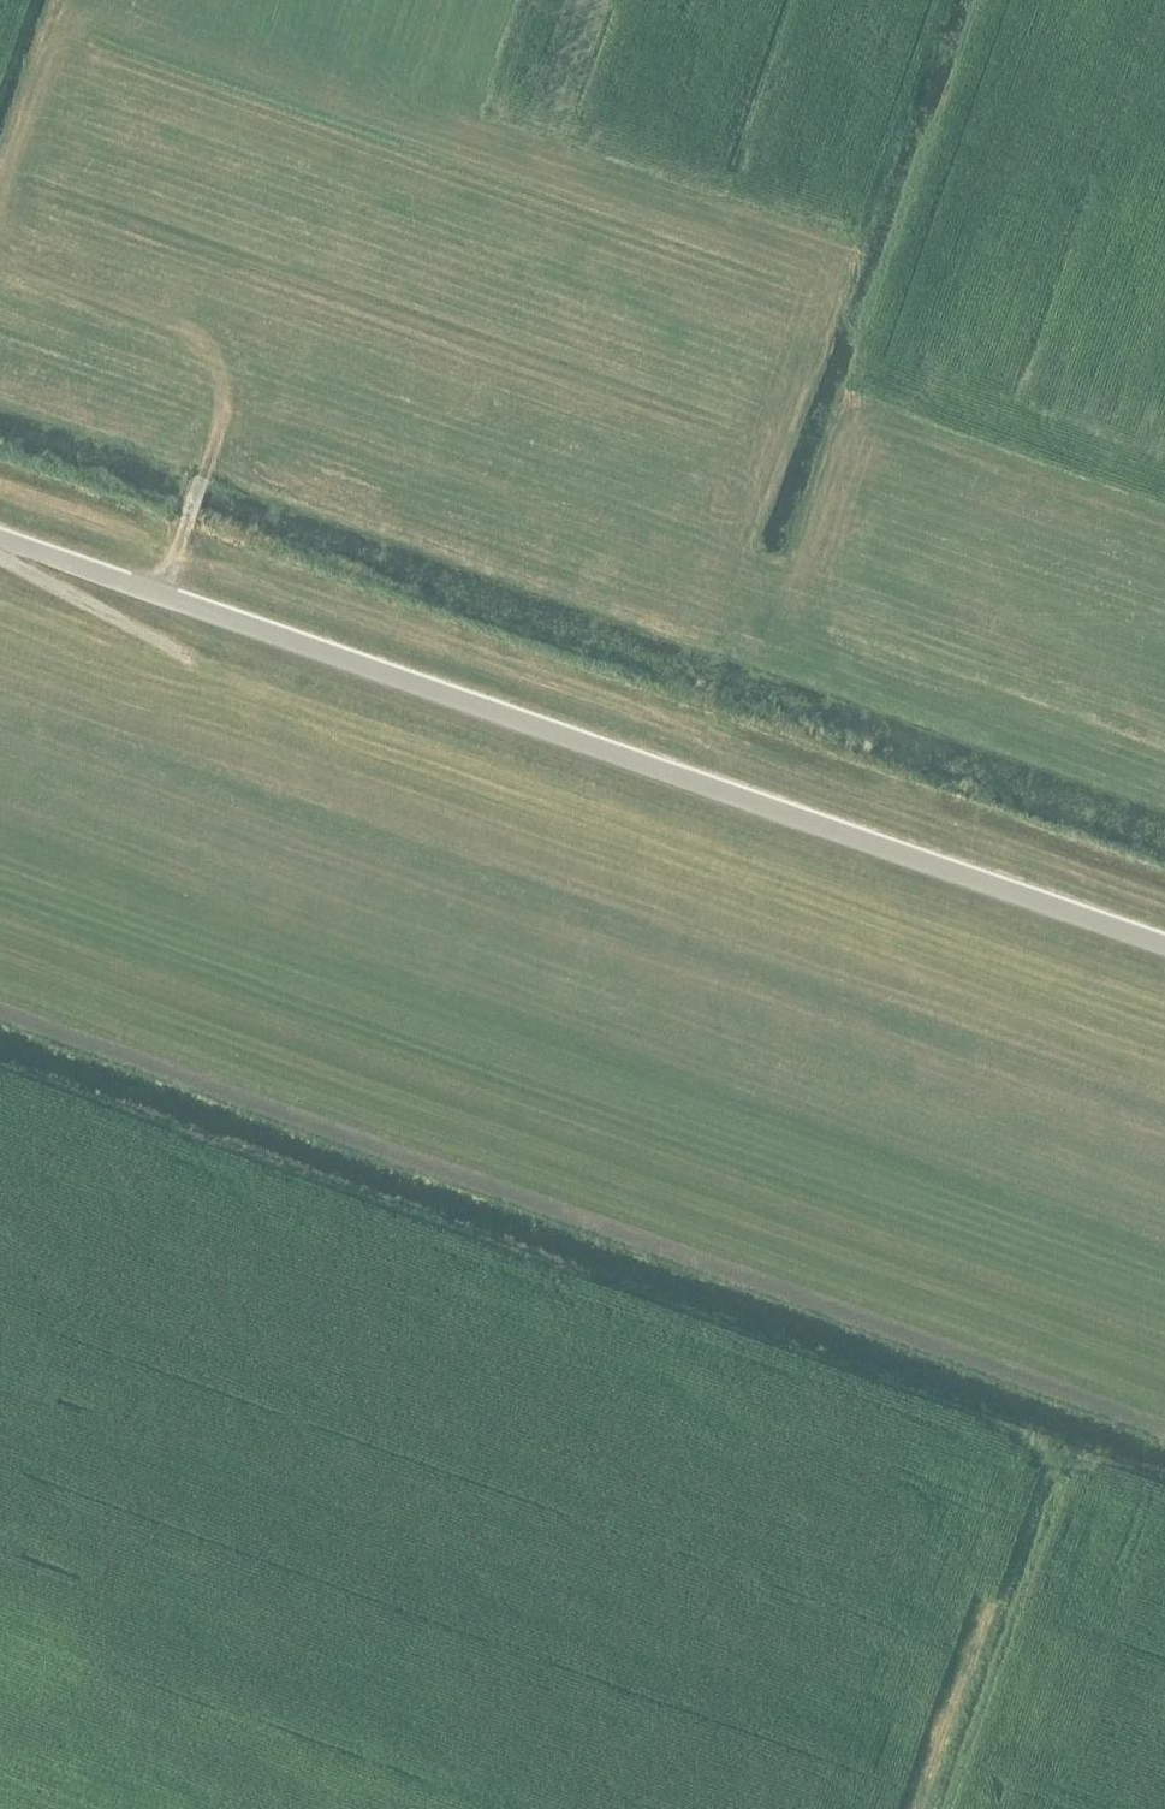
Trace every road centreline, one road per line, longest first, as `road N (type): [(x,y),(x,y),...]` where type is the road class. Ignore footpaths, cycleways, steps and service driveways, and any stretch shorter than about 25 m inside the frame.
road 1 (unclassified): [(1164,941),(0,536)]
road 2 (track): [(202,471),(161,591)]

